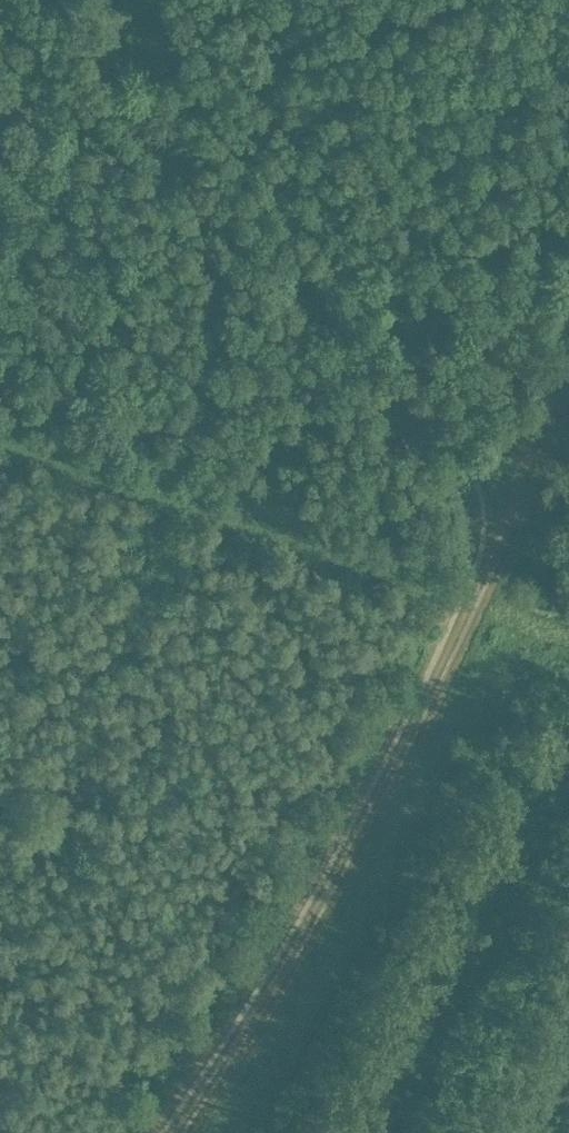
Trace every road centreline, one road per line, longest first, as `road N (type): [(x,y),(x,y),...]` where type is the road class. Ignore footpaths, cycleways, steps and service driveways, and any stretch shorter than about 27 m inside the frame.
road 1 (track): [(179,1132),(291,962),(390,778),(568,377)]
road 2 (track): [(568,607),(0,411)]
road 3 (track): [(568,639),(0,444)]

